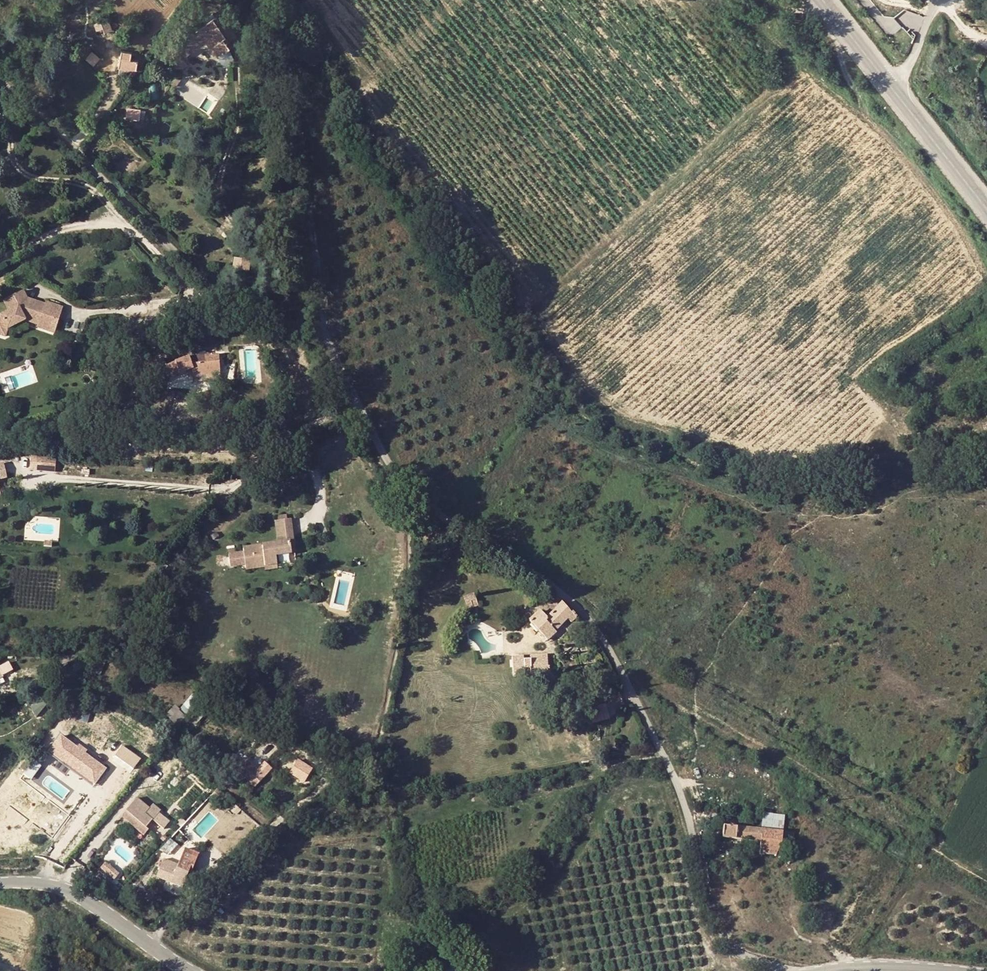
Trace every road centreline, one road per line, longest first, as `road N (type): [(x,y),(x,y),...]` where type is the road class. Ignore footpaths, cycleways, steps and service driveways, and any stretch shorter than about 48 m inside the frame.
road 1 (residential): [(0,84),(218,297),(303,320),(326,337),(392,464),(427,506),(575,604),(612,653),(661,749),(696,836),(715,922),(738,951),(782,970)]
road 2 (track): [(282,0),(326,337)]
road 3 (tertiary): [(0,883),(64,888),(191,970)]
road 4 (tertiary): [(895,92),(986,208)]

